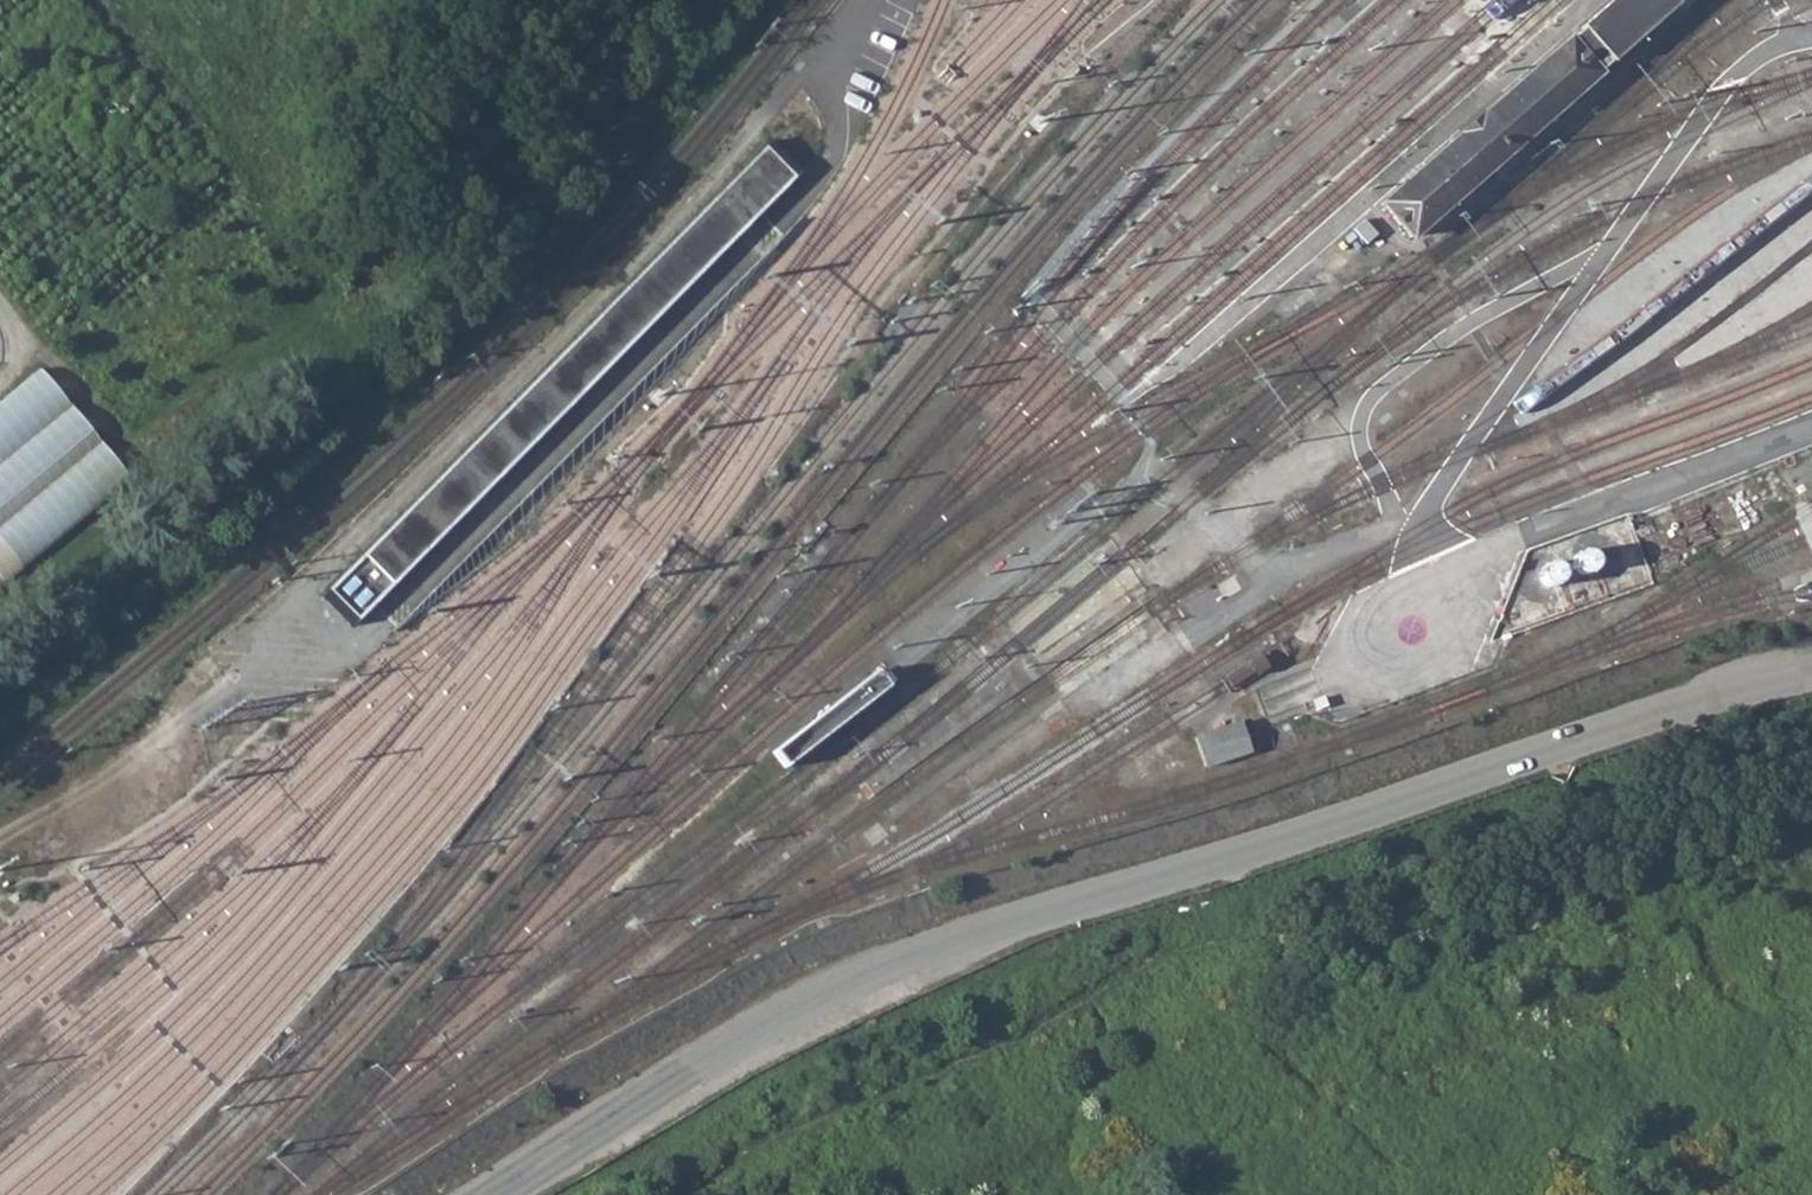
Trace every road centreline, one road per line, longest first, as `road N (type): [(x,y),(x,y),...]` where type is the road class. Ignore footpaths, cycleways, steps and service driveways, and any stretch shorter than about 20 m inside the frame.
road 1 (residential): [(1811,673),(955,936),(748,1030),(494,1194)]

